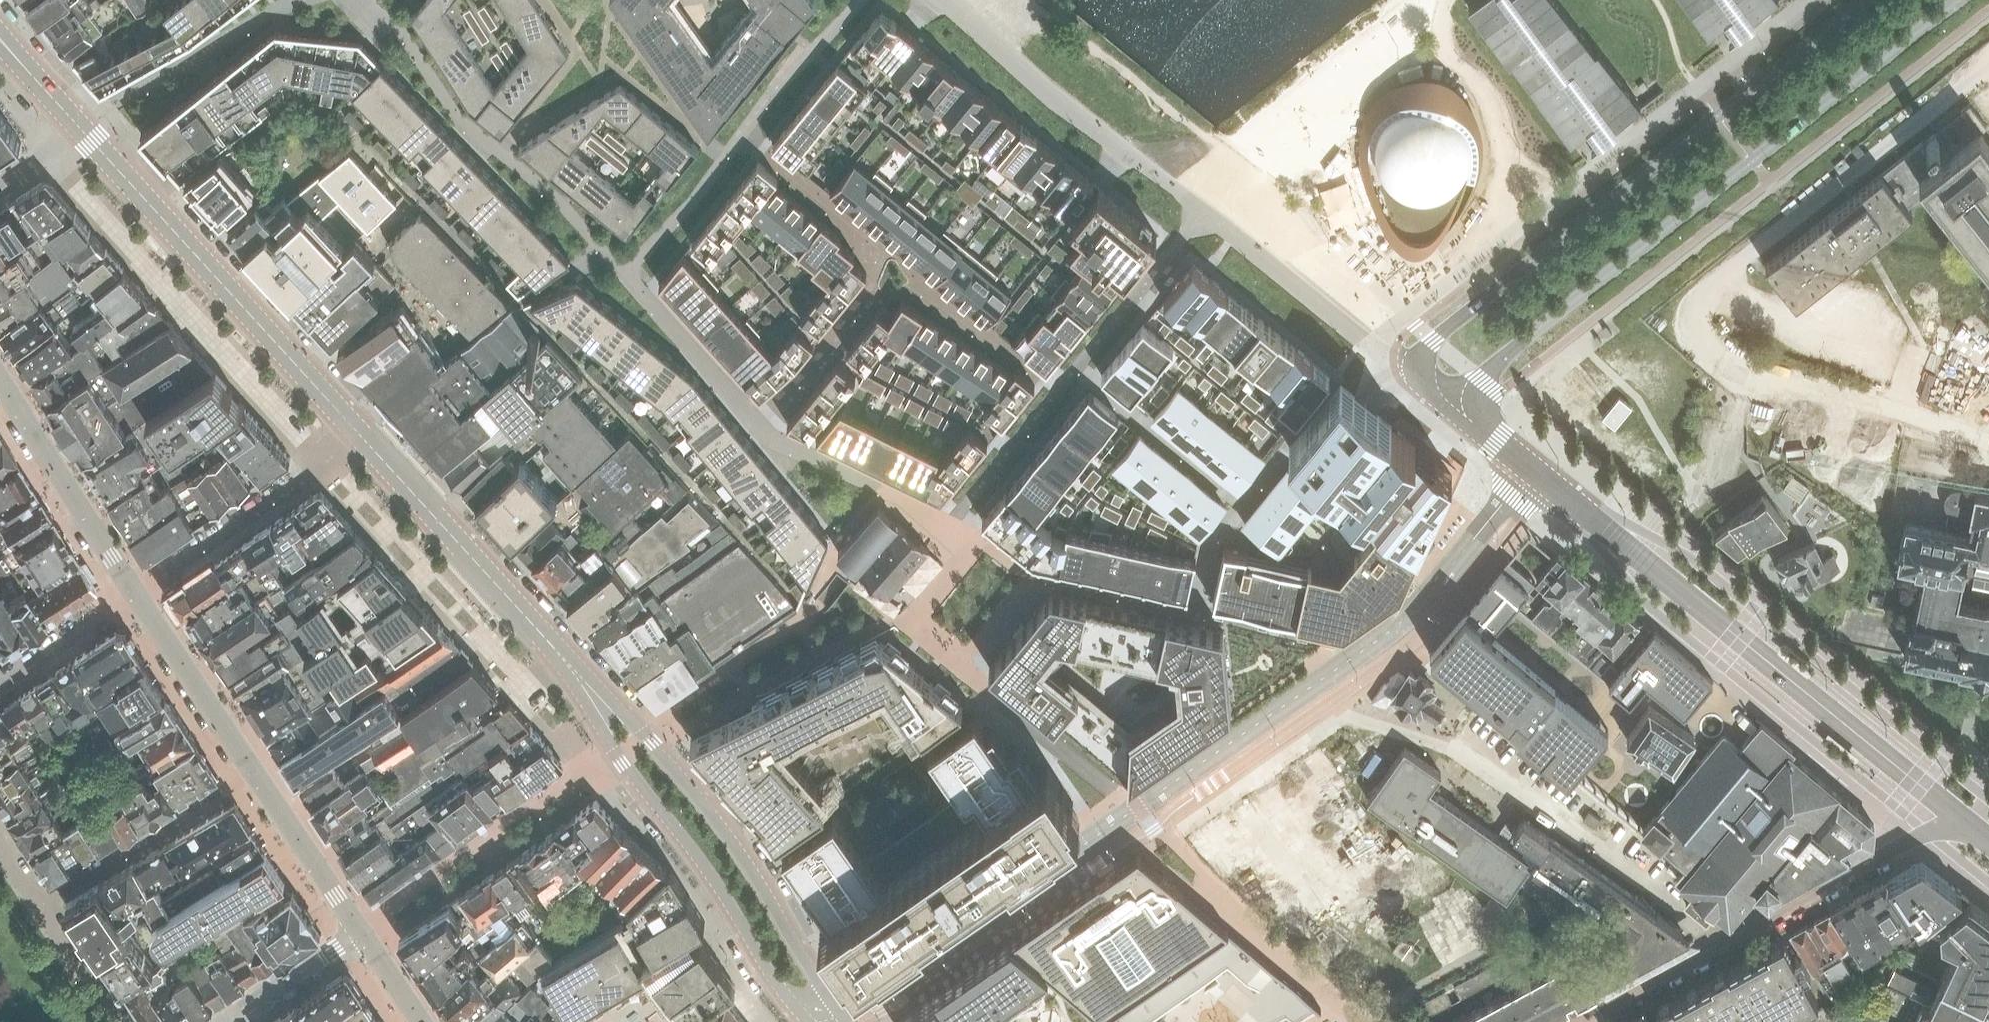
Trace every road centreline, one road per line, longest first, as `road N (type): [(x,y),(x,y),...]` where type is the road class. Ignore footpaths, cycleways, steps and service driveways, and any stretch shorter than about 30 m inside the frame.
road 1 (tertiary): [(1438,410),(1959,0)]
road 2 (tertiary): [(1860,0),(1391,372)]
road 3 (tertiary): [(1530,472),(1960,819)]
road 4 (tertiary): [(841,1014),(715,819),(644,733),(559,653)]
road 5 (residential): [(1960,819),(1579,1020)]
road 6 (tertiary): [(354,431),(80,130)]
road 7 (tertiary): [(615,754),(808,1021)]
road 8 (residential): [(361,931),(500,822),(615,754)]
road 9 (tertiary): [(559,653),(354,431)]
road 10 (unclassified): [(135,593),(325,465),(354,431)]
road 11 (residential): [(254,767),(33,902)]
road 12 (tertiary): [(0,390),(135,593)]
road 13 (tertiary): [(135,593),(254,767)]
road 14 (tertiary): [(254,767),(361,931)]
road 15 (residential): [(225,1021),(361,931)]
road 16 (residential): [(0,680),(135,593)]
road 17 (residential): [(118,1021),(33,902)]
road 18 (tertiary): [(80,130),(0,35)]

